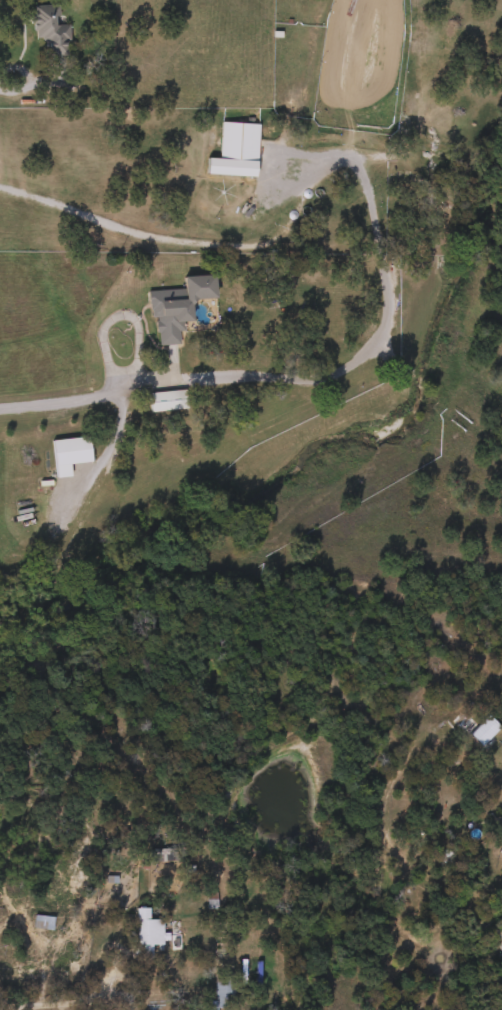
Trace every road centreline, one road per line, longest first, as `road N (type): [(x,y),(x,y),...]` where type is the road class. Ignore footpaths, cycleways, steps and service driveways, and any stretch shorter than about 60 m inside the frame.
road 1 (residential): [(0,408),(100,396),(126,383),(321,378),(348,361),(375,327),(381,301),(371,205),(353,167),(324,157)]
road 2 (residential): [(0,190),(128,233),(248,250),(274,242),(292,220),(300,182)]
road 3 (residential): [(324,157),(274,149),(259,161),(266,176),(291,184),(309,180),(324,157)]
road 4 (residential): [(11,1009),(75,1006),(101,991),(121,956)]

